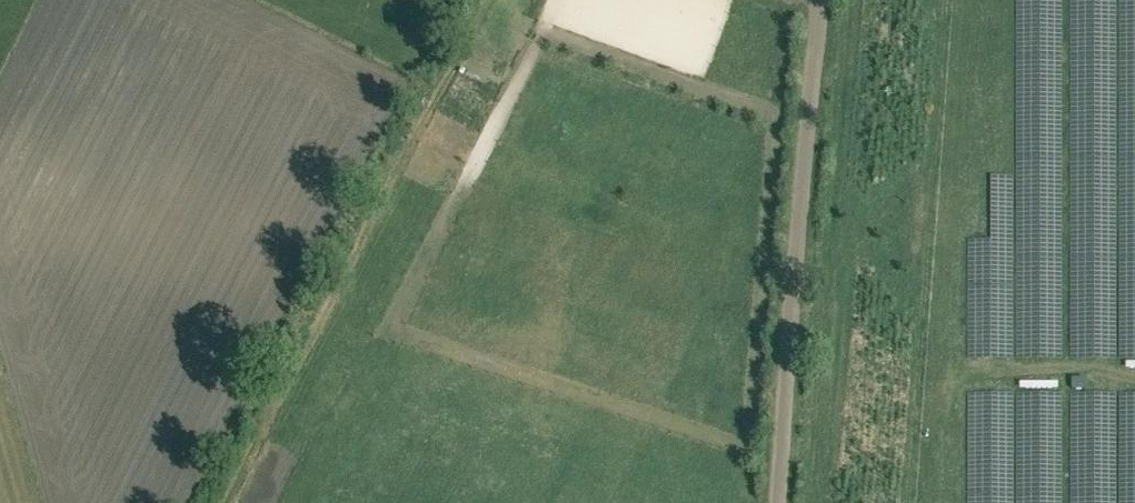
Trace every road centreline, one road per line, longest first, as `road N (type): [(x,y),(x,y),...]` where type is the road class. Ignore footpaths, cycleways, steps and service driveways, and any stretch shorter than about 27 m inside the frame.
road 1 (track): [(775,502),(818,0)]

